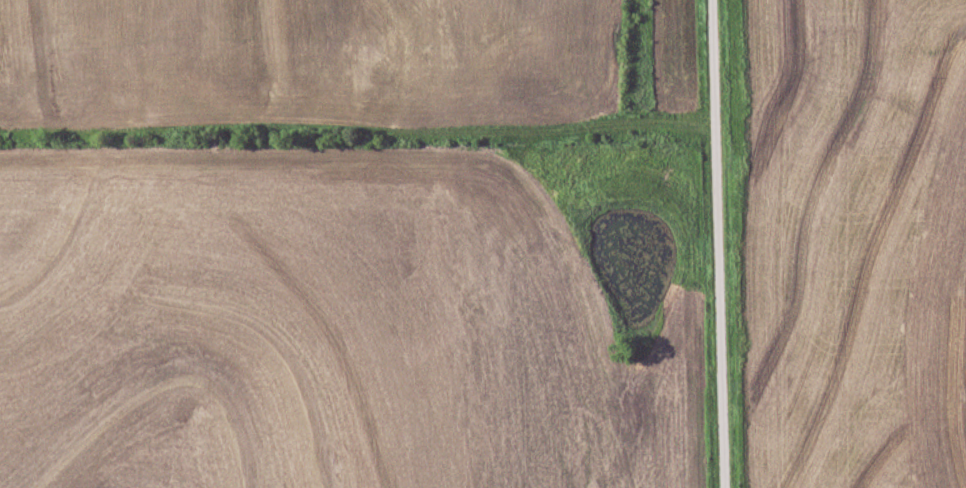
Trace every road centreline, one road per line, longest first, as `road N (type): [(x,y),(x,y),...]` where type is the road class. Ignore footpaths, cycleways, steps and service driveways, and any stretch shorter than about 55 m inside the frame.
road 1 (residential): [(725,487),(713,0)]

